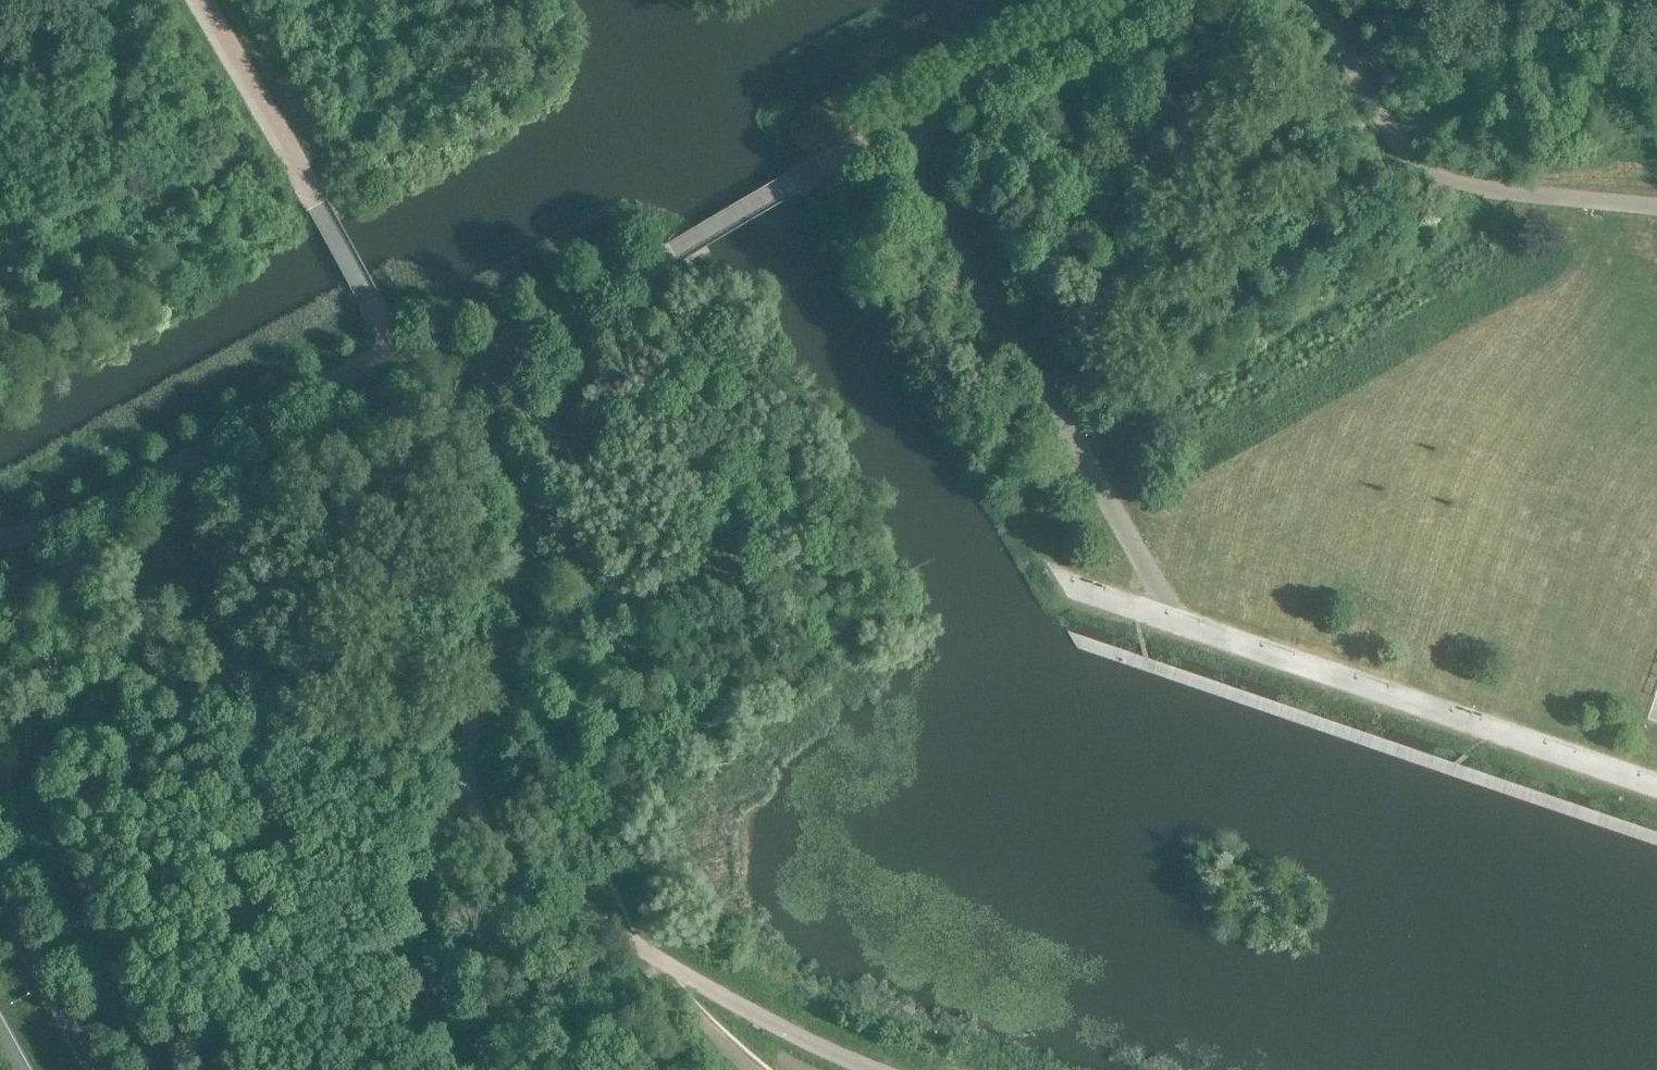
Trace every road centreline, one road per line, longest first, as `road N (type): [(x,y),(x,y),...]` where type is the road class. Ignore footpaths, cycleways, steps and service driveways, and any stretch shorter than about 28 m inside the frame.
road 1 (secondary): [(94,1069),(0,902)]

